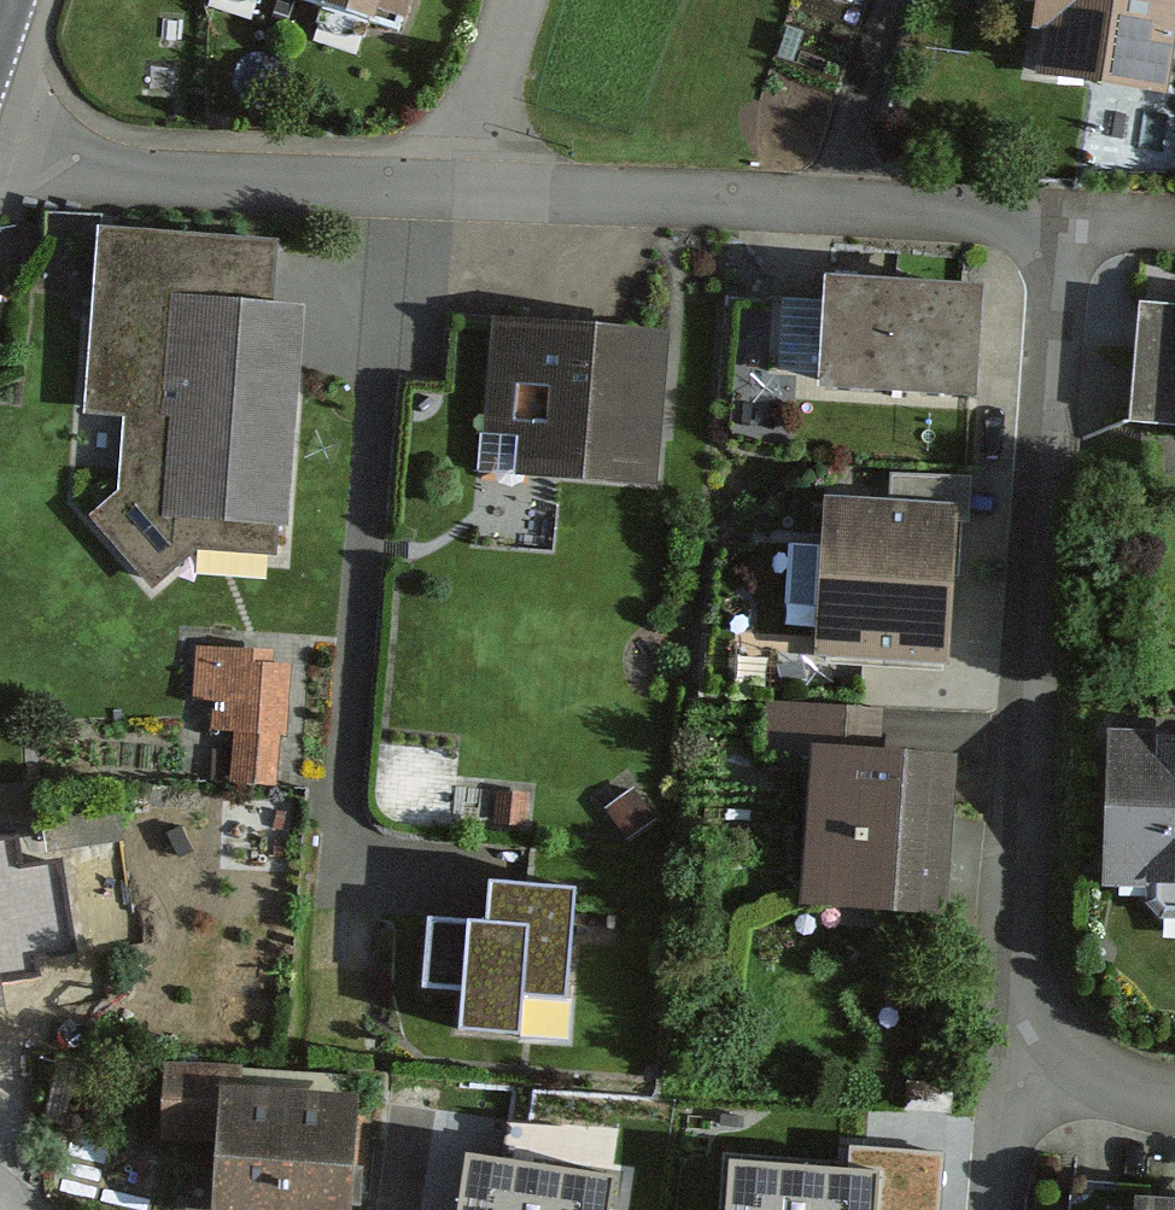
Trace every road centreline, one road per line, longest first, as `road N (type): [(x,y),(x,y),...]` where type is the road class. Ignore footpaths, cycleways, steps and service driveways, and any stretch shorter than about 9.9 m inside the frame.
road 1 (residential): [(1047,1001),(1027,925),(1061,308),(1043,254)]
road 2 (residential): [(1043,254),(1001,218),(475,188)]
road 3 (residential): [(475,188),(104,169),(0,144)]
road 4 (residential): [(1001,1209),(1011,1107),(1047,1001)]
road 5 (residential): [(533,0),(475,188)]
road 6 (residential): [(1174,1096),(1148,1093),(1089,1057),(1047,1001)]
road 7 (residential): [(1043,254),(1136,226),(1174,228)]

